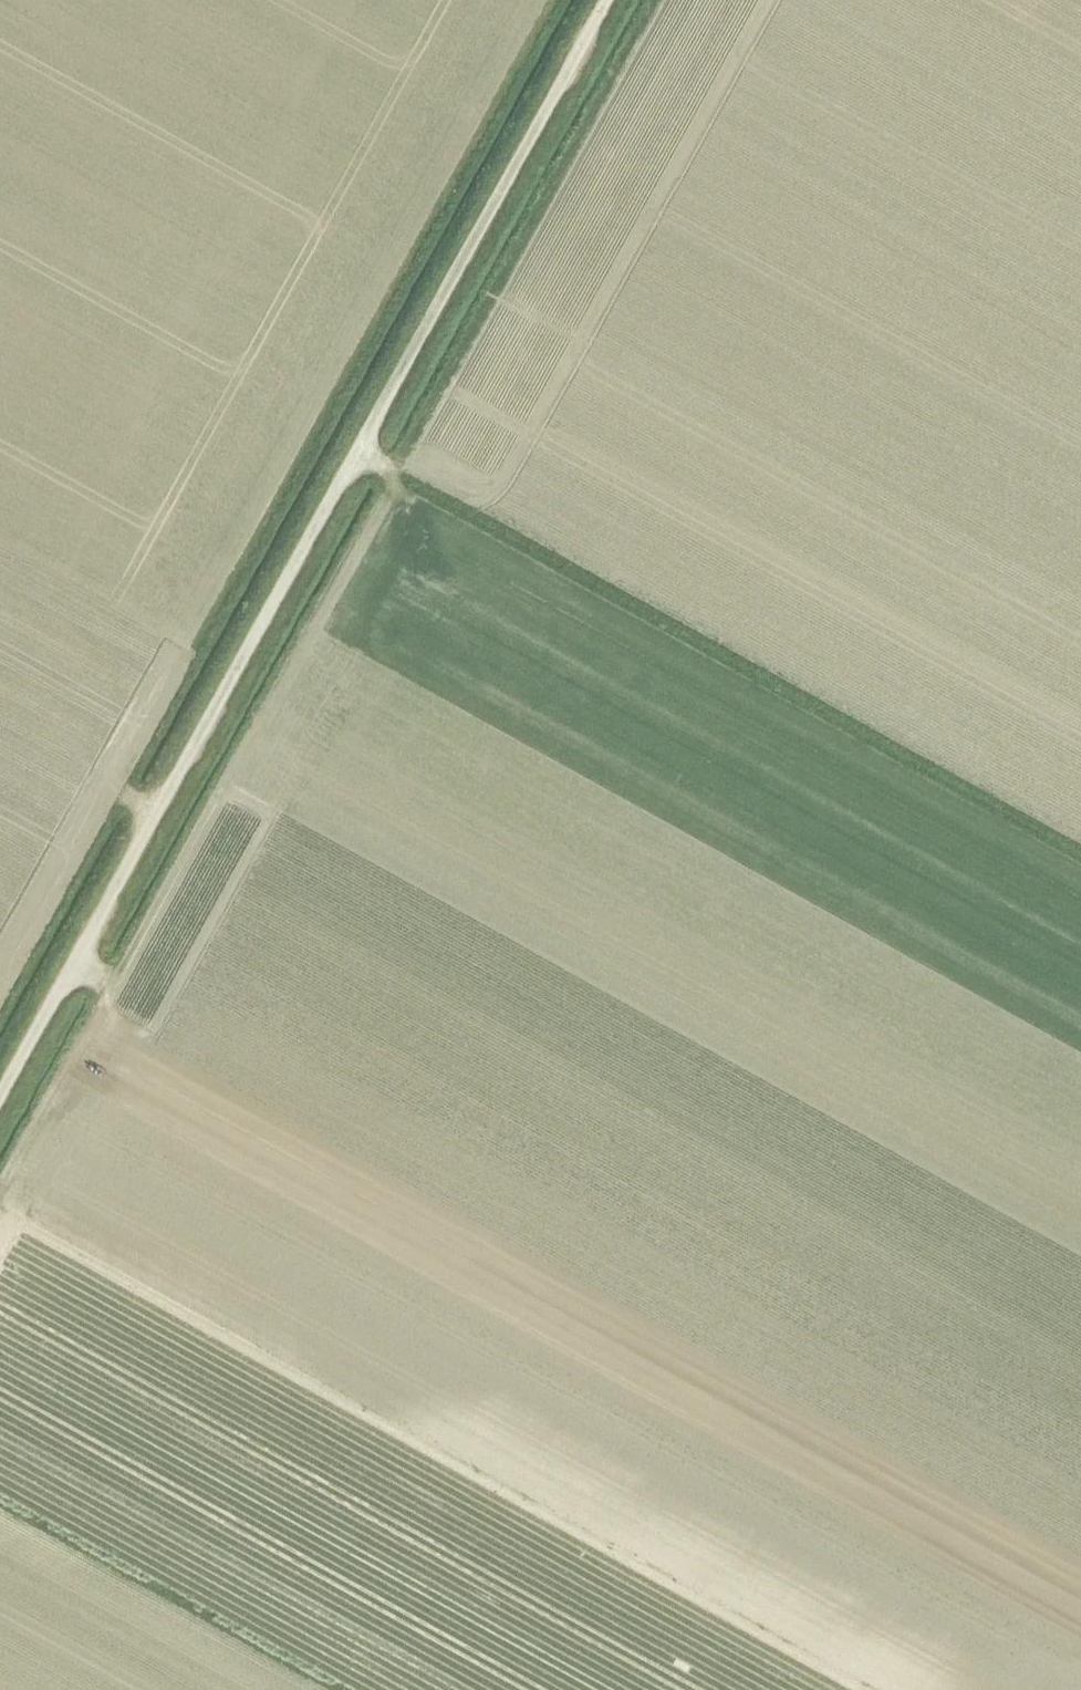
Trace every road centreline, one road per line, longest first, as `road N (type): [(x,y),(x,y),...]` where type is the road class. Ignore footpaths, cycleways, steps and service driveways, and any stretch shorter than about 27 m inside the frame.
road 1 (track): [(0,1094),(607,0)]

